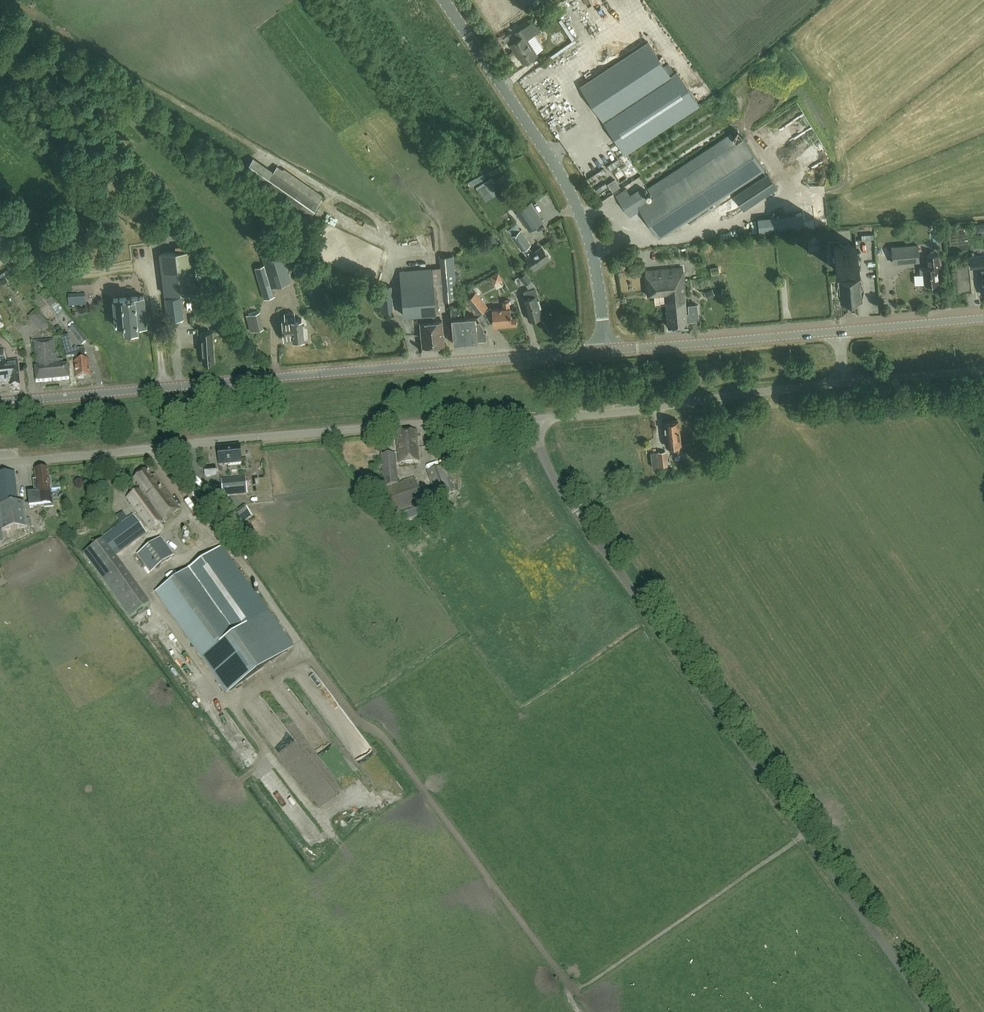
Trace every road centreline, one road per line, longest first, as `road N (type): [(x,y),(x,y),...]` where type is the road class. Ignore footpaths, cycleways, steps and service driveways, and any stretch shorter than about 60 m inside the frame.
road 1 (unclassified): [(935,1011),(568,499),(541,448),(536,419)]
road 2 (track): [(360,722),(386,735),(577,988),(810,833)]
road 3 (tertiary): [(0,402),(606,350)]
road 4 (track): [(416,365),(389,234),(378,223),(47,28),(0,19)]
road 5 (unclassified): [(0,463),(536,419)]
road 6 (unclassified): [(606,350),(594,256),(572,193),(444,0)]
road 7 (unclassified): [(536,419),(849,386)]
road 8 (tertiary): [(606,350),(840,331)]
road 9 (tertiary): [(840,331),(983,319)]
road 10 (unclassified): [(849,386),(983,372)]

